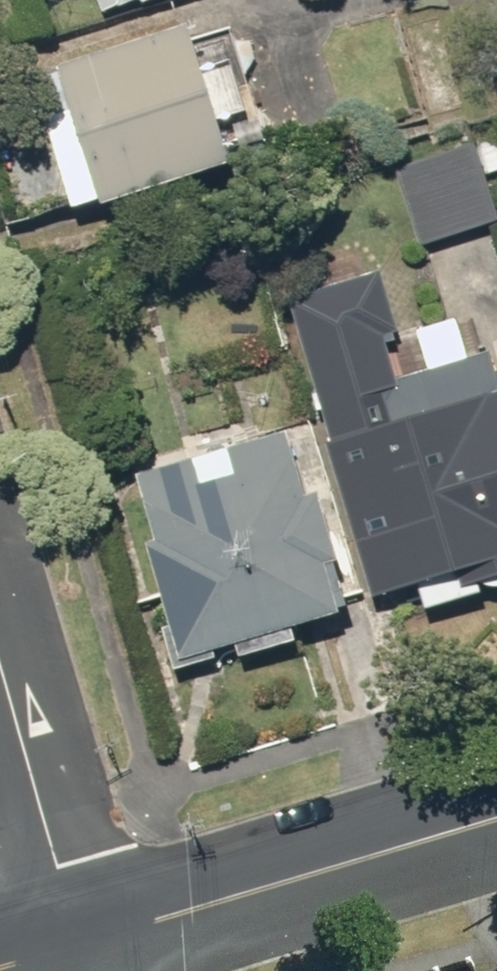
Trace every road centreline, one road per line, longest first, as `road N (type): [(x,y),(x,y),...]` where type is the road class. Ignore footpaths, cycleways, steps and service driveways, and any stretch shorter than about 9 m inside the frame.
road 1 (residential): [(81,942),(496,819)]
road 2 (residential): [(81,942),(0,656)]

